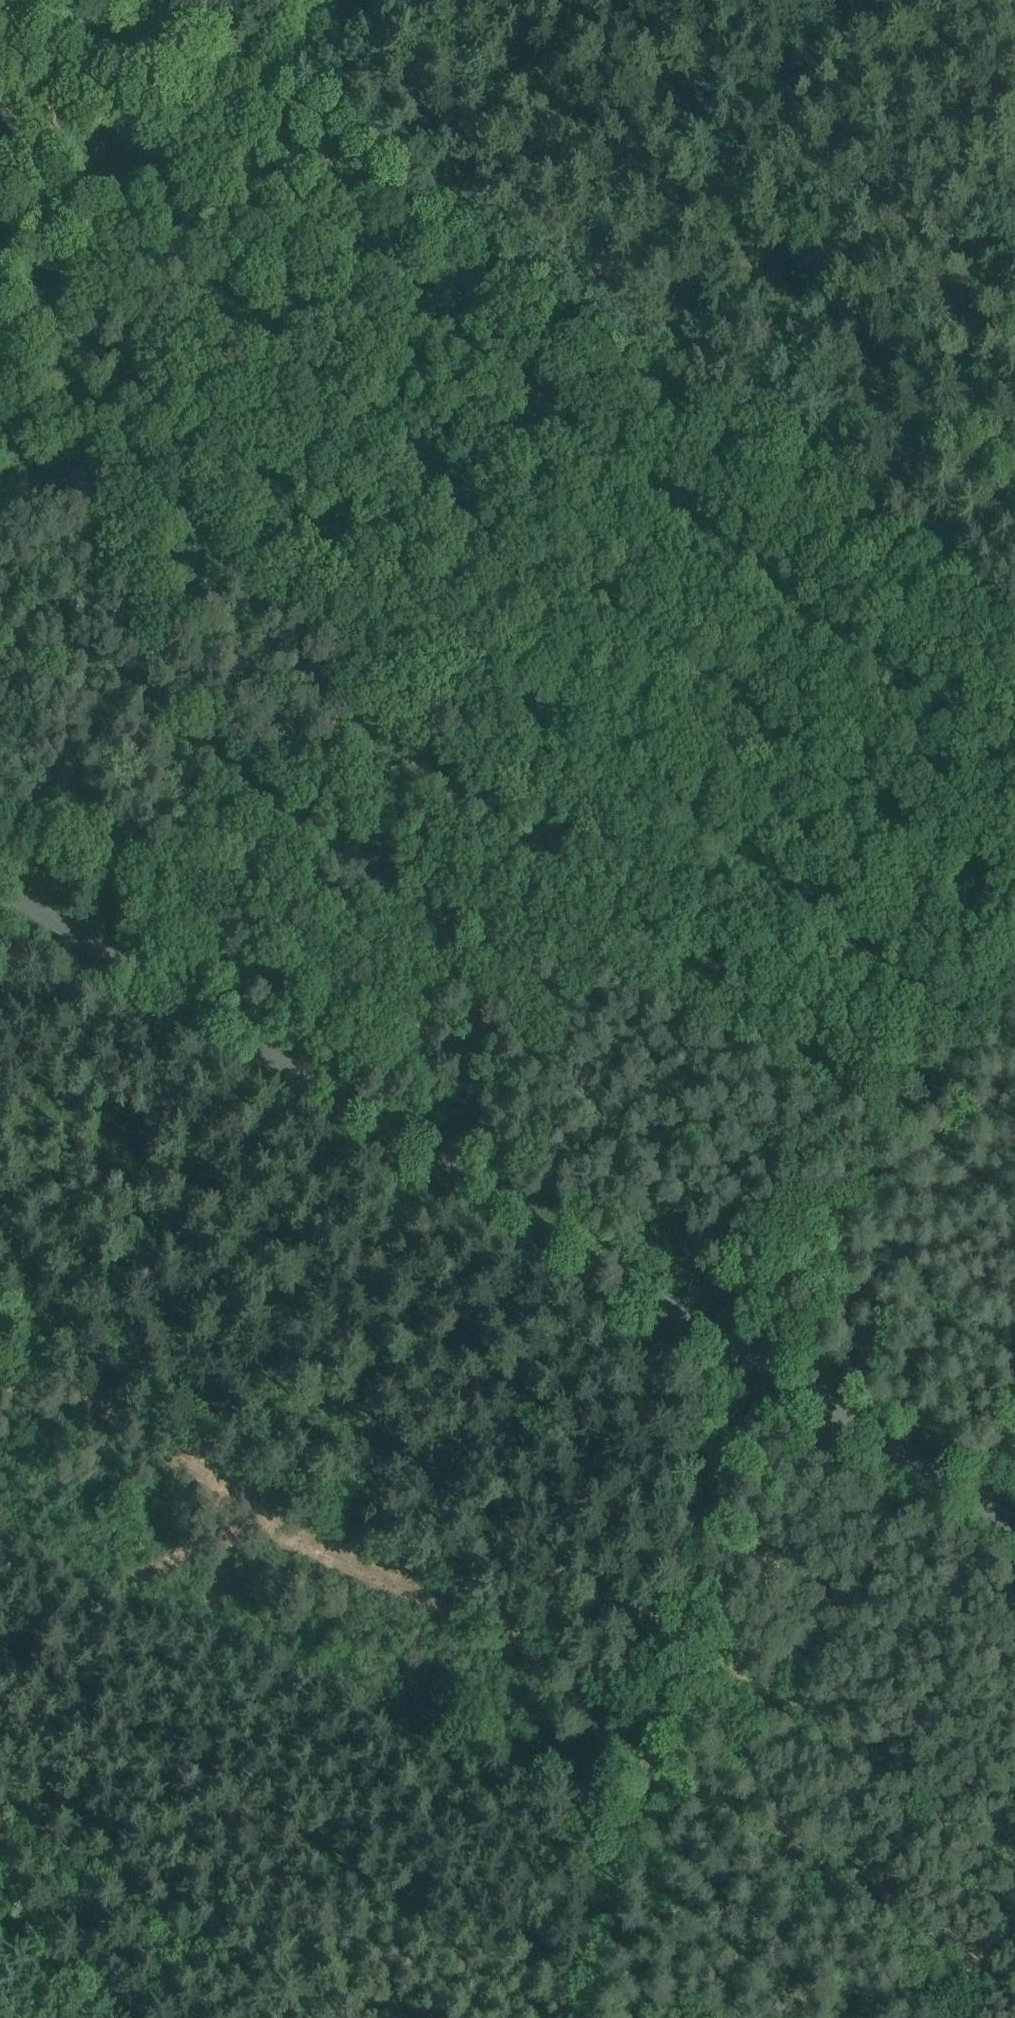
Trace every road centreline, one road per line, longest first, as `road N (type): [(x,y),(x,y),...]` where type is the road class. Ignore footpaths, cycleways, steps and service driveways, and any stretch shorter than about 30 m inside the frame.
road 1 (unclassified): [(0,893),(1014,1528)]
road 2 (track): [(1014,623),(56,0)]
road 3 (track): [(565,2017),(764,1367)]
road 4 (track): [(0,433),(233,114),(378,0)]
road 5 (track): [(1014,981),(764,1367)]

